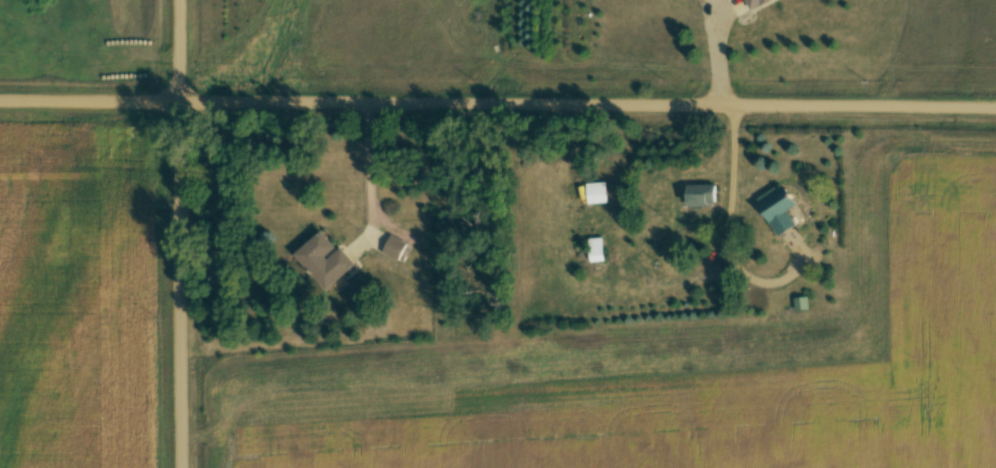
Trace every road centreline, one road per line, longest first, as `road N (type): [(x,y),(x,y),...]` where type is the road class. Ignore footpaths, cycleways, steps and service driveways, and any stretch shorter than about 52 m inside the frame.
road 1 (residential): [(995,109),(0,103)]
road 2 (residential): [(180,467),(178,0)]

